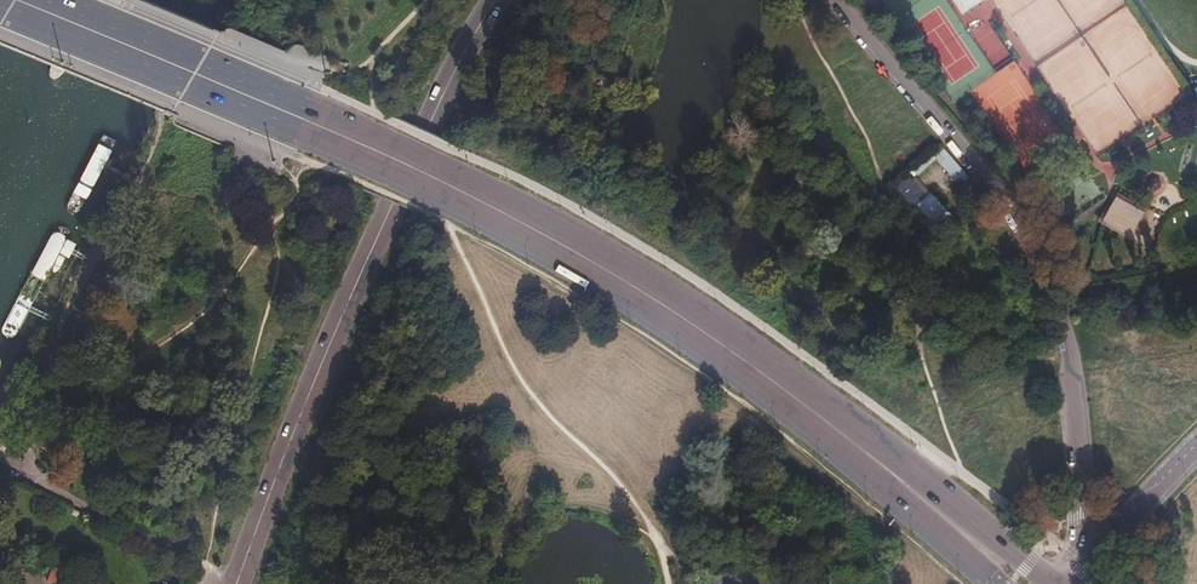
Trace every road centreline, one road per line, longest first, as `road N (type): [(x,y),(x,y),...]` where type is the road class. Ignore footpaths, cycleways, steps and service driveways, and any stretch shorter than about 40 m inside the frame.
road 1 (primary): [(779,387),(637,288),(450,187),(14,0)]
road 2 (primary): [(496,0),(443,93),(341,316),(235,583)]
road 3 (unclassified): [(840,0),(1011,209),(1056,299),(1080,434),(1080,558)]
road 4 (track): [(235,0),(218,27),(206,22),(157,112),(167,120),(67,308),(33,404),(0,453)]
road 5 (primary): [(1051,583),(779,387)]
road 6 (primary): [(779,387),(995,583)]
road 7 (unclassified): [(1196,450),(1080,558)]

